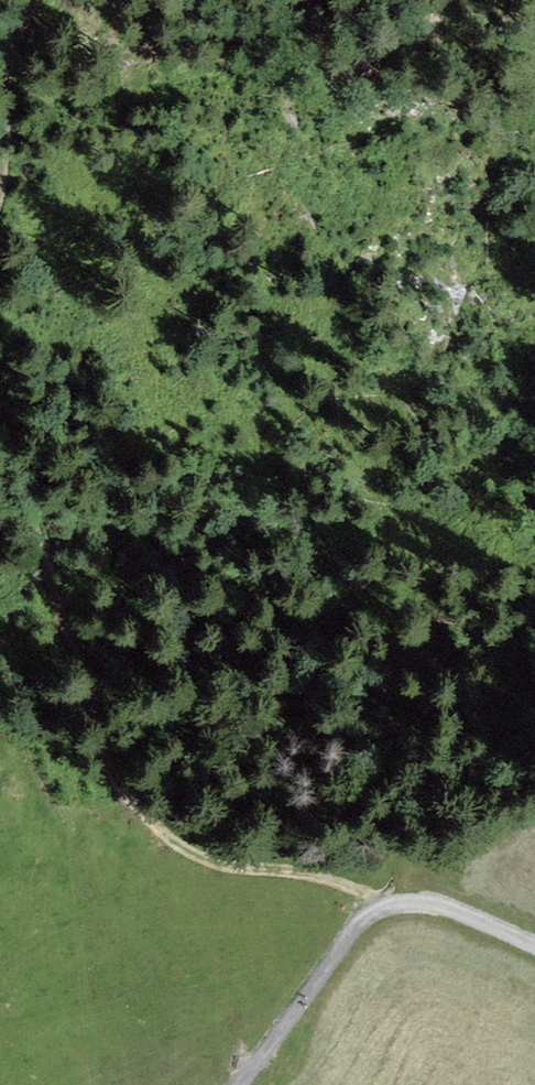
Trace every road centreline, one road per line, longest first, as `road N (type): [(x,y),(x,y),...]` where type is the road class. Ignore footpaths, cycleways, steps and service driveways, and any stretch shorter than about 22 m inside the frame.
road 1 (track): [(380,899),(328,878),(216,864),(161,832),(117,773),(5,424),(0,331)]
road 2 (track): [(243,1084),(380,899)]
road 3 (track): [(0,189),(29,0)]
road 4 (track): [(380,899),(433,902),(534,943)]

